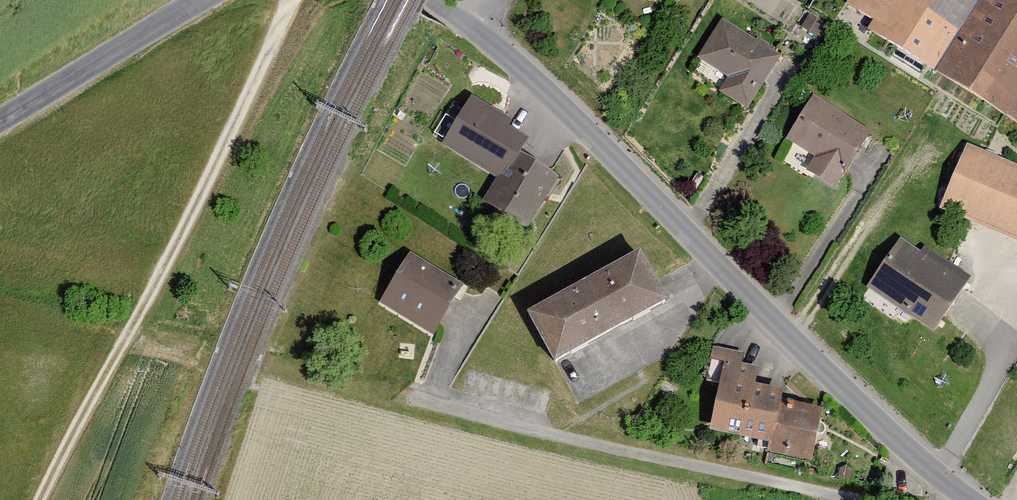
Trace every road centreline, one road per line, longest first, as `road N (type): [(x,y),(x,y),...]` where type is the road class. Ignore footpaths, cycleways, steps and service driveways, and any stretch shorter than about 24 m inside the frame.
road 1 (tertiary): [(485,30),(908,448),(973,499)]
road 2 (residential): [(471,305),(422,405),(882,499)]
road 3 (track): [(37,499),(163,267),(289,0)]
road 4 (tertiary): [(0,118),(202,0)]

